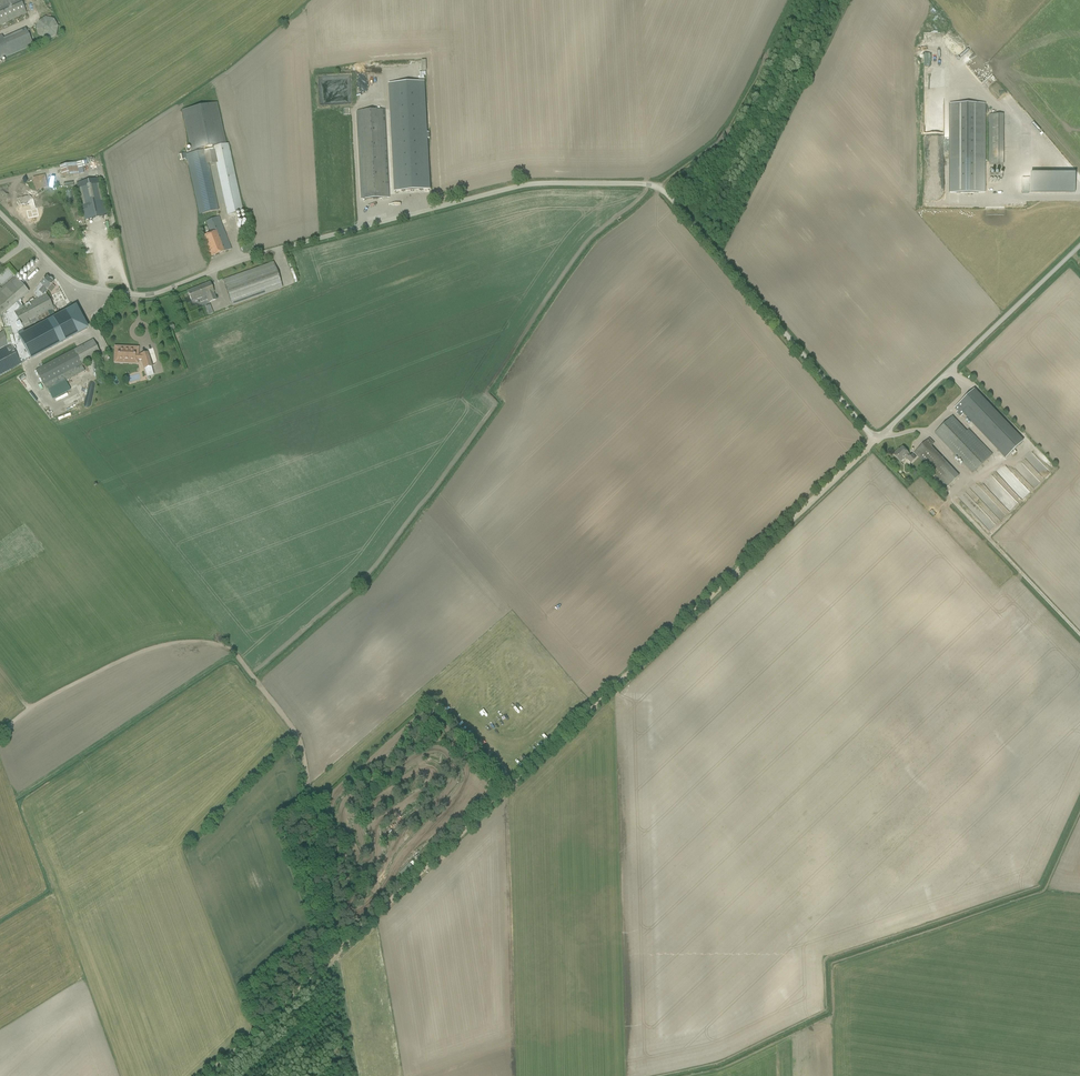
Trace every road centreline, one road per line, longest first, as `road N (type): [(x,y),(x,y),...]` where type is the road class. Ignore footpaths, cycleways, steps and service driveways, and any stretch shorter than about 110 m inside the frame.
road 1 (unclassified): [(876,440),(653,185),(522,185),(266,252),(145,295),(70,281),(0,213)]
road 2 (track): [(876,440),(340,950)]
road 3 (track): [(0,732),(141,652),(199,641),(230,651),(298,736),(340,950)]
road 4 (unclassified): [(876,440),(1079,245)]
road 5 (track): [(1079,635),(949,498),(966,477),(928,431)]
road 6 (track): [(659,187),(724,133),(792,0)]
road 7 (track): [(340,950),(206,1075)]

